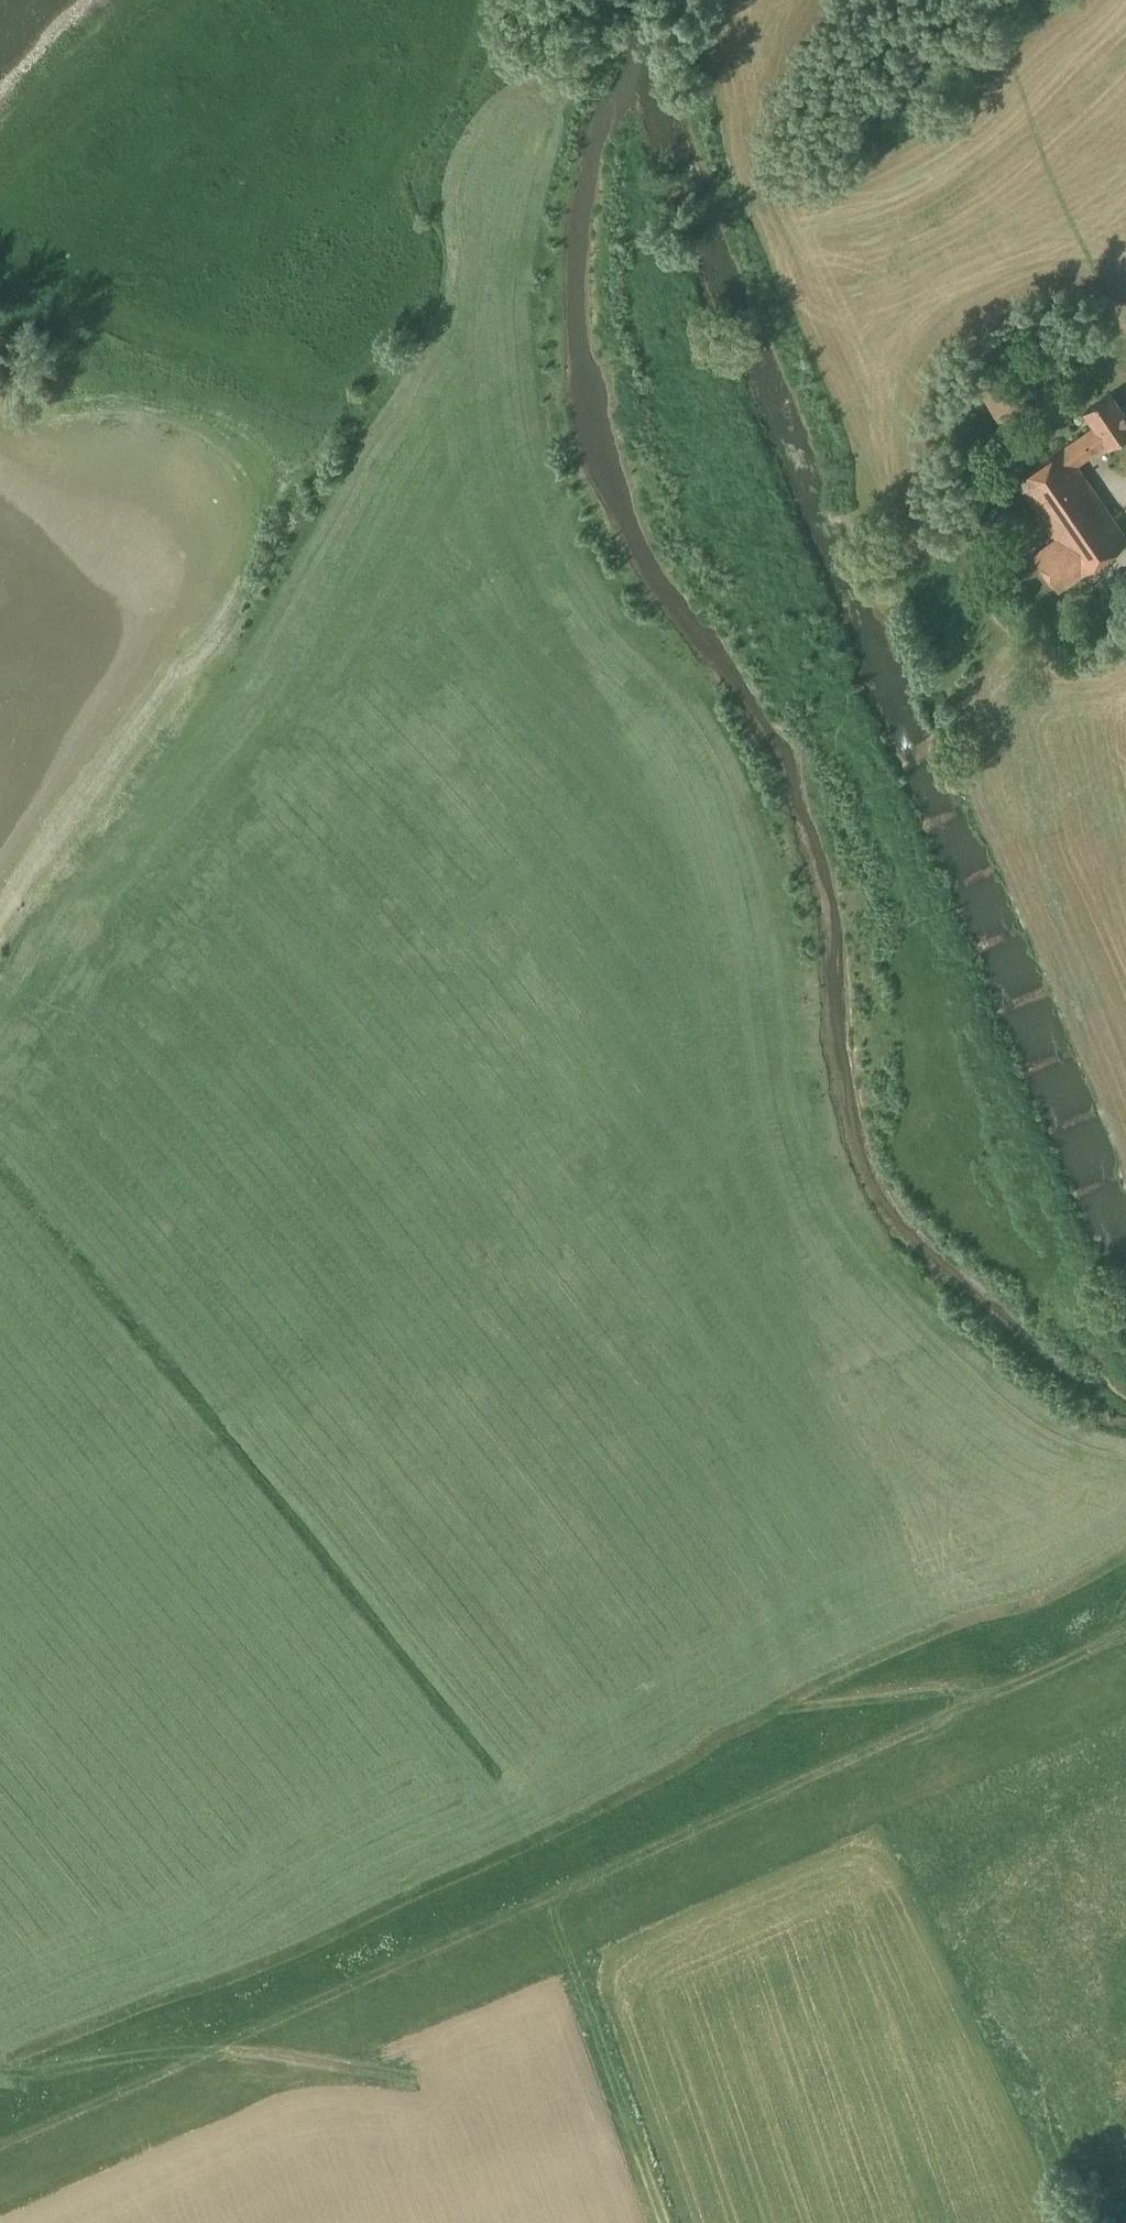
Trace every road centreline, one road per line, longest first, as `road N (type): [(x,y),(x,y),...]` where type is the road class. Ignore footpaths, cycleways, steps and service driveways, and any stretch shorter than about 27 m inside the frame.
road 1 (track): [(0,2149),(1014,1688),(1125,1623)]
road 2 (track): [(662,2222),(546,1901)]
road 3 (track): [(772,1709),(1014,1688)]

